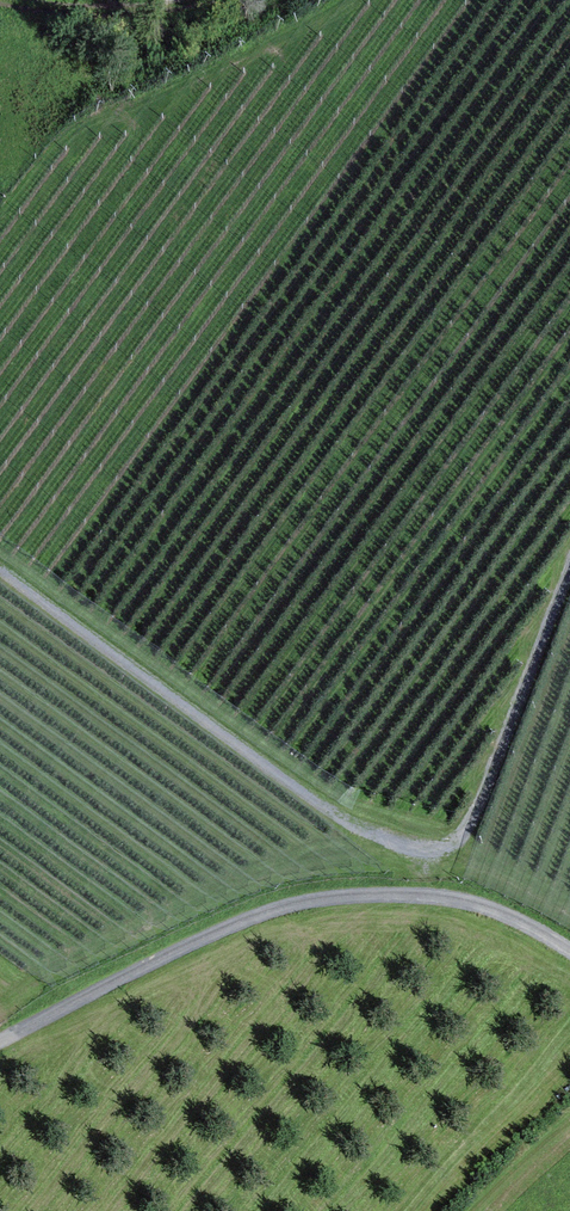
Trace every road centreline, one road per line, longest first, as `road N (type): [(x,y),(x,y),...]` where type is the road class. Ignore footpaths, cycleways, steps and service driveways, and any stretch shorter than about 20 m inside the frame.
road 1 (track): [(569,571),(474,826),(455,851),(422,859),(358,831),(0,580)]
road 2 (unclassified): [(569,947),(500,905),(440,892),(387,893),(315,907),(197,946),(0,1046)]
road 3 (track): [(0,1),(106,21),(176,21),(246,0)]

